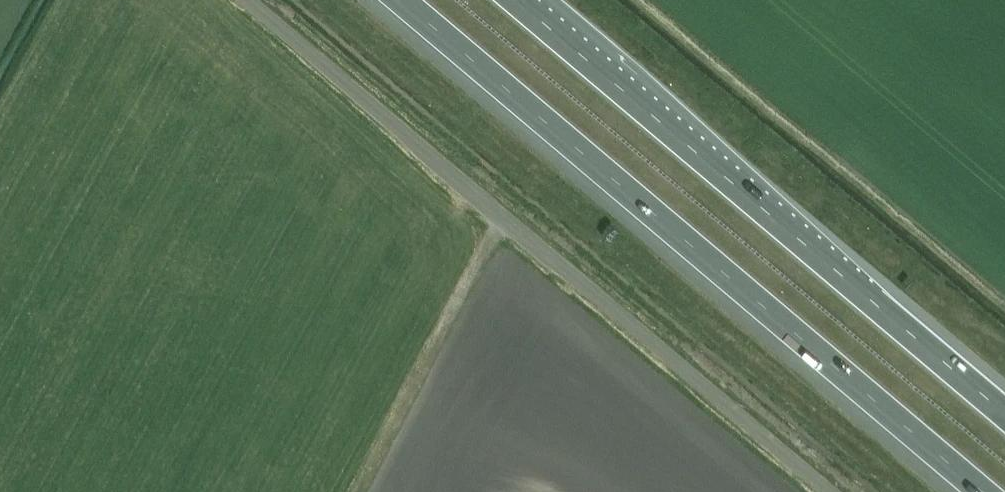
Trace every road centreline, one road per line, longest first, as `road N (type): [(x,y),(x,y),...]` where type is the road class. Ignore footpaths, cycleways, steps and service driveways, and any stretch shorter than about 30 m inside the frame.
road 1 (motorway): [(395,0),(982,491)]
road 2 (unclassified): [(827,491),(244,0)]
road 3 (motorway): [(1004,412),(515,0)]
road 4 (track): [(356,491),(494,212)]

